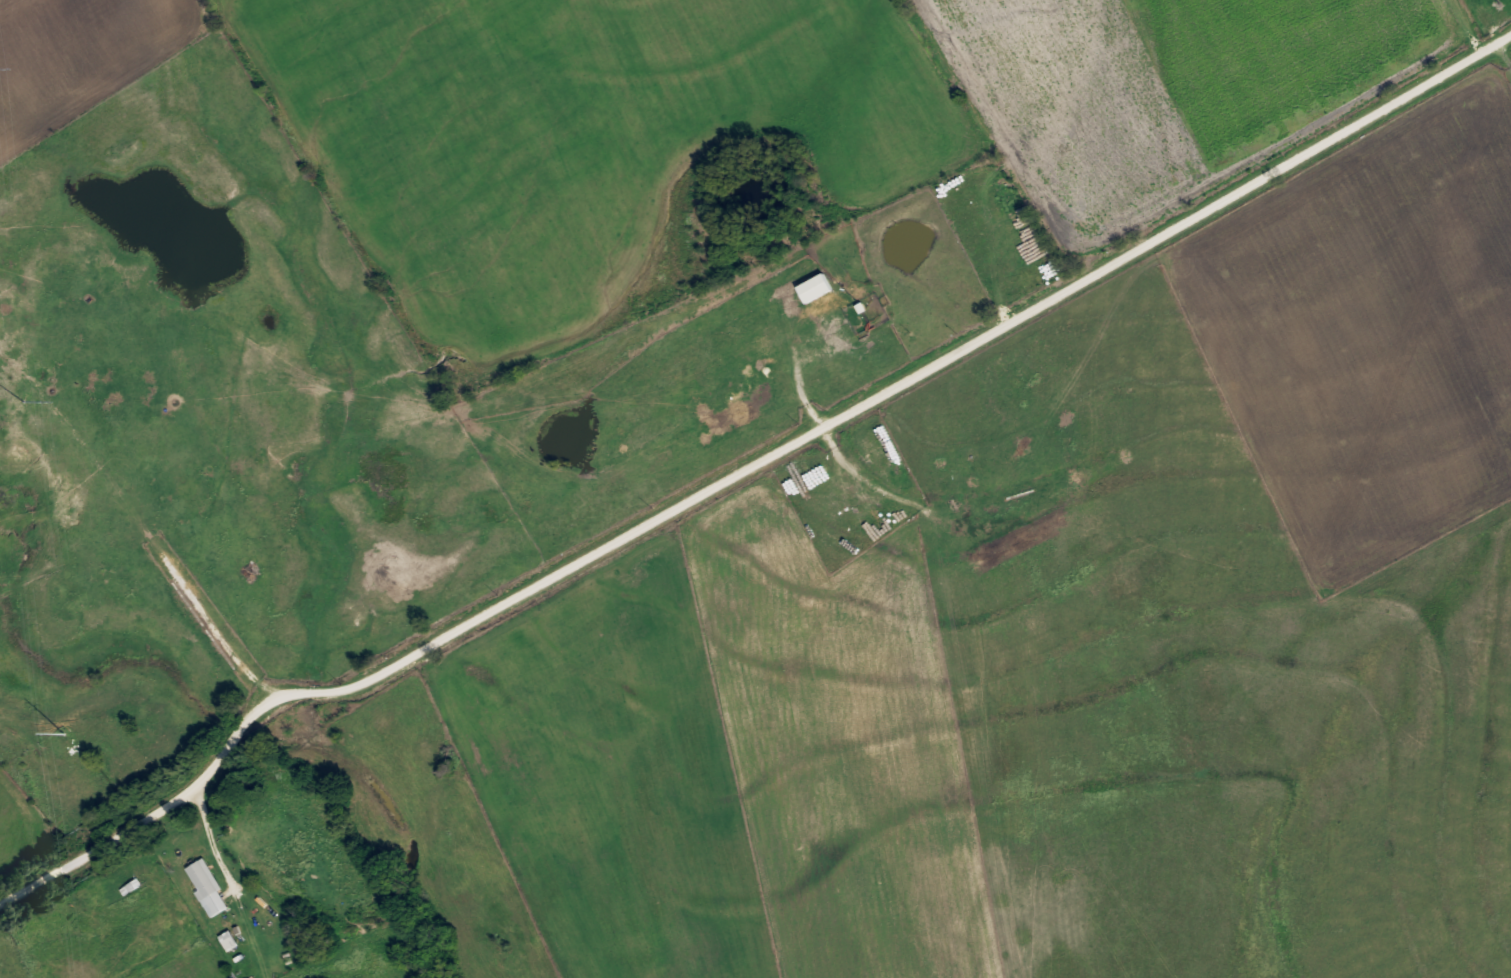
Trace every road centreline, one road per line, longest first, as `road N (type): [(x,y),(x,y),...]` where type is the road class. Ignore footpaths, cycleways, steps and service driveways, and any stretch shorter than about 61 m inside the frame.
road 1 (residential): [(1510,32),(373,676),(345,688),(268,692),(196,786),(0,903)]

